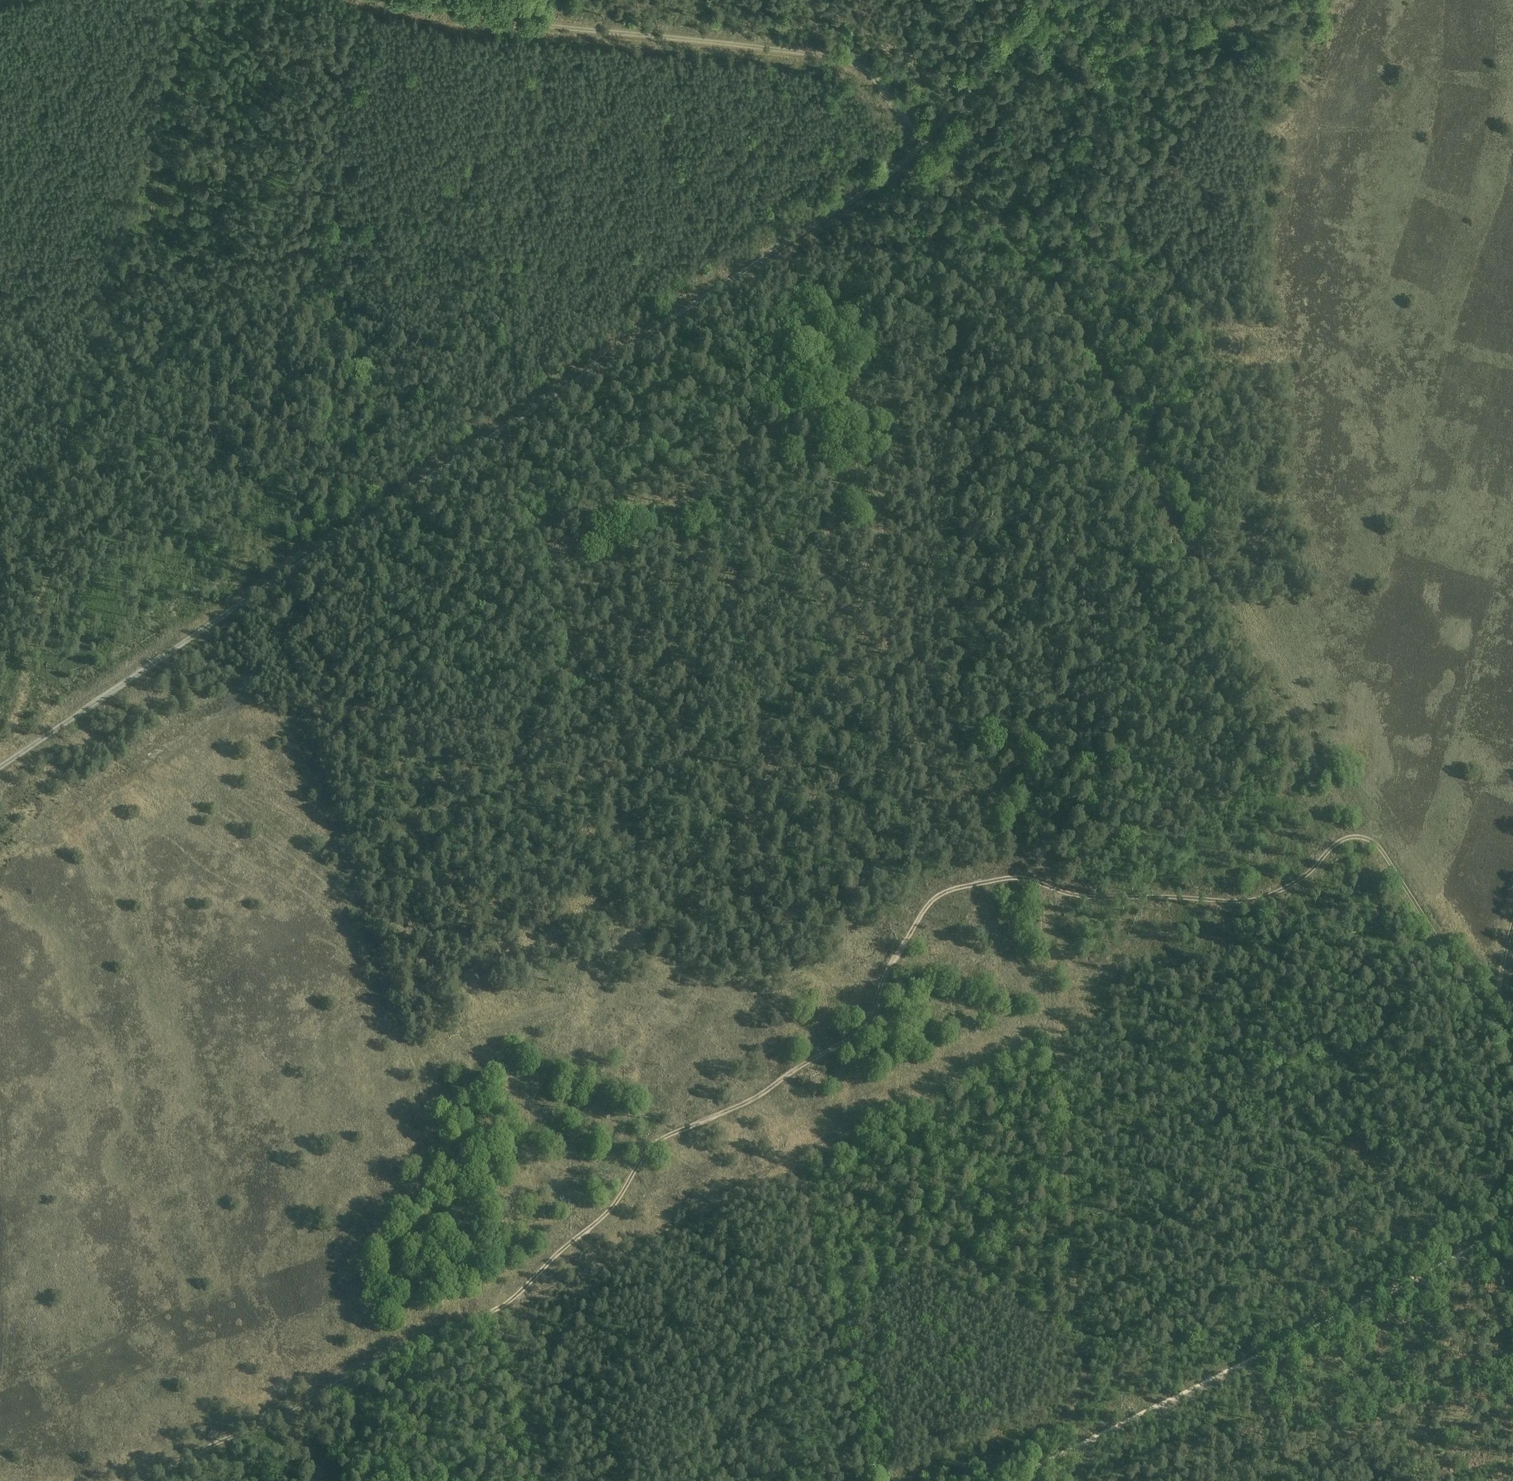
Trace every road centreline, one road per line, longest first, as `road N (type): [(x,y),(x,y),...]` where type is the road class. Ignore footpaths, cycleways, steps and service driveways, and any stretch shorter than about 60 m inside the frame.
road 1 (track): [(138,1480),(514,1298),(608,1214),(652,1146),(749,1101),(860,1031),(928,905),(959,886),(1024,876),(1077,895),(1260,899),(1303,878),(1341,839),(1367,837),(1512,1055)]
road 2 (track): [(1042,0),(894,171),(0,767)]
road 3 (track): [(1012,1480),(1512,1231)]
road 4 (track): [(928,138),(866,71),(845,60),(548,25),(417,0)]

